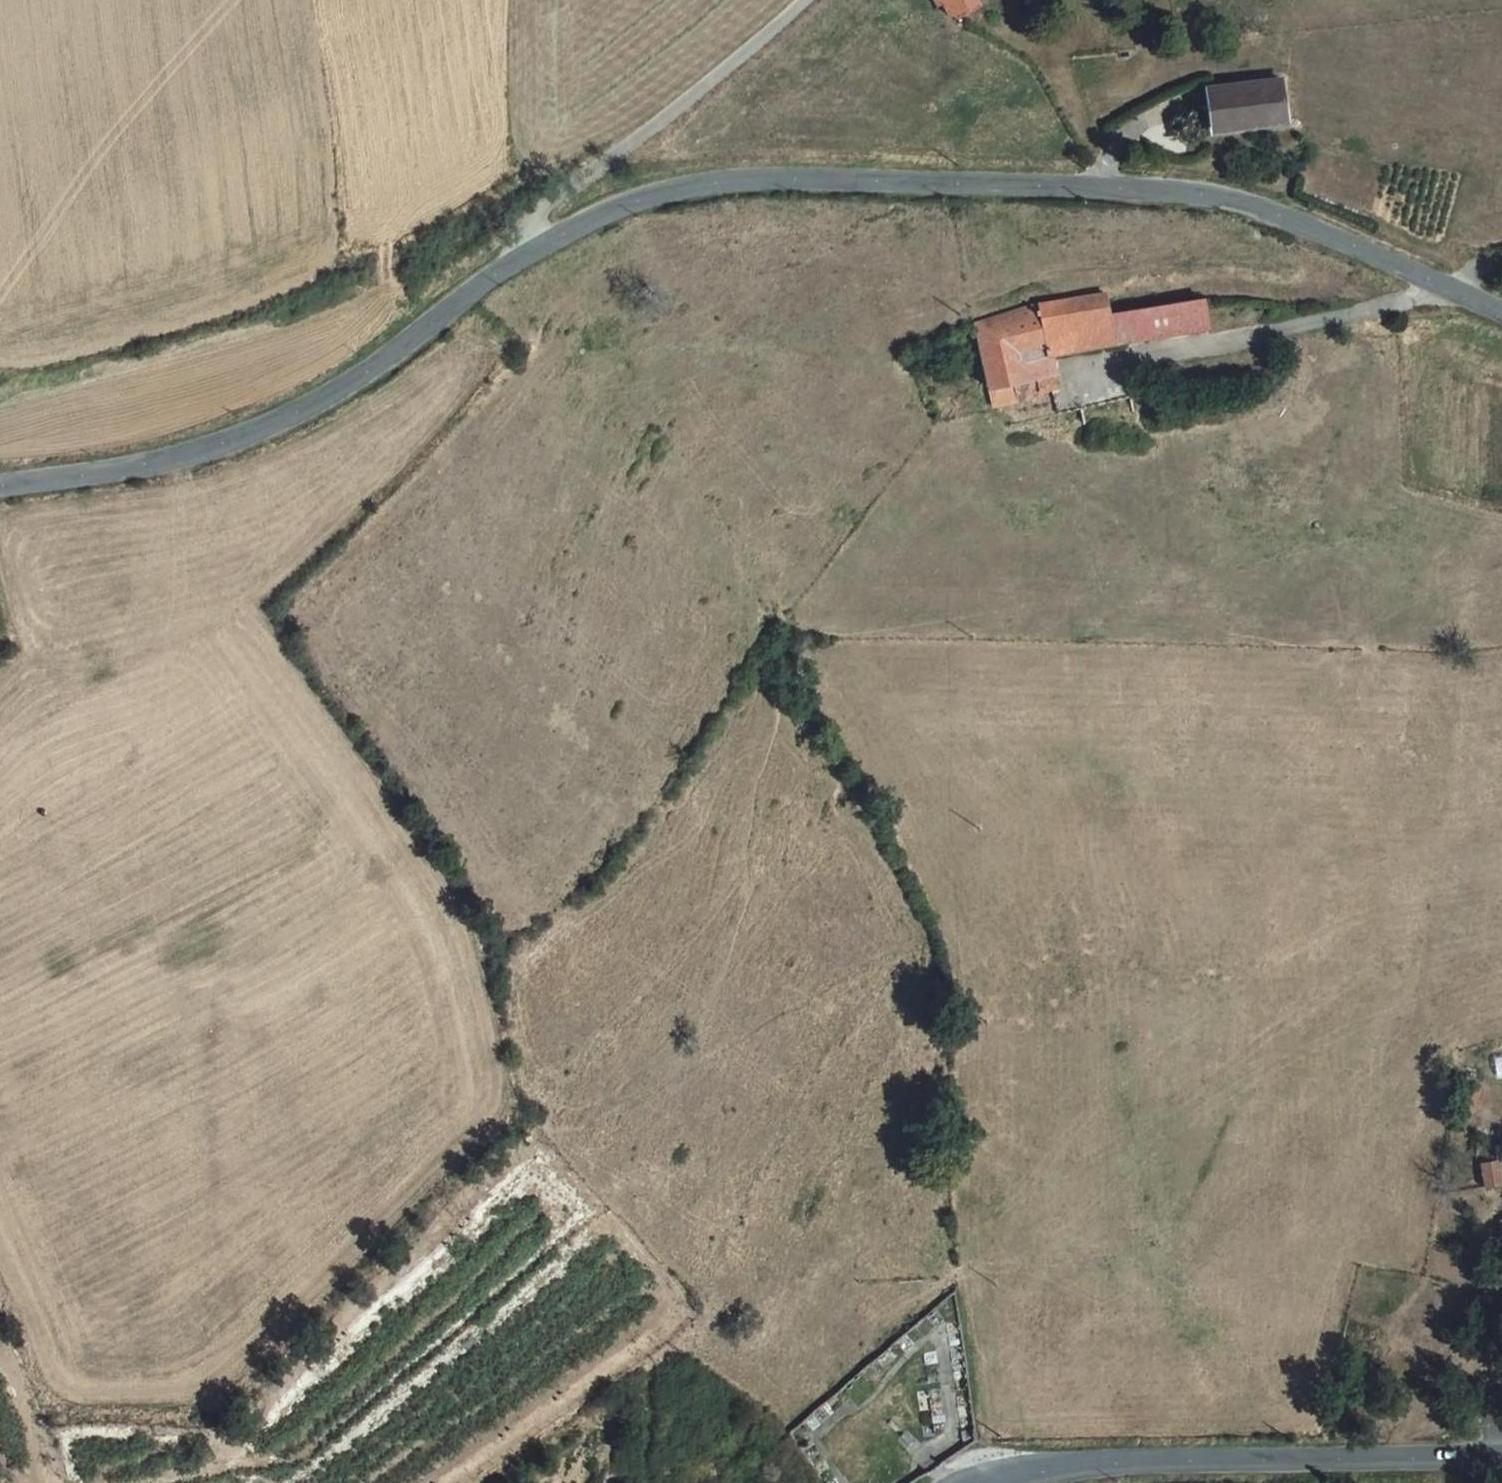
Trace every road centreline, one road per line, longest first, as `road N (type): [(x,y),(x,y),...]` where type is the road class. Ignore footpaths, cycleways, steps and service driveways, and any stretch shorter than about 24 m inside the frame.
road 1 (tertiary): [(0,489),(150,470),(227,448),(372,375),(499,278),(570,237),(641,204),(718,187),(1125,193),(1244,205),(1501,314)]
road 2 (tertiary): [(1033,1482),(1157,1467),(1501,1459)]

